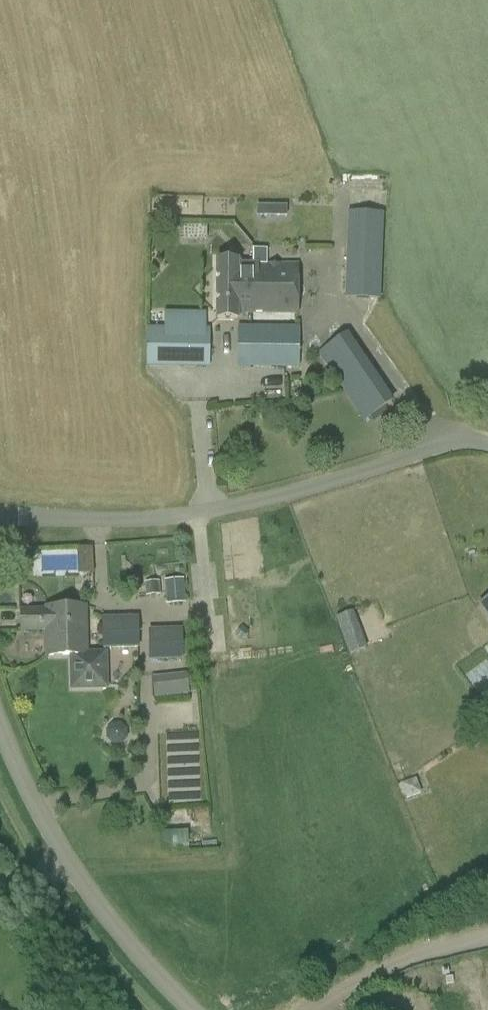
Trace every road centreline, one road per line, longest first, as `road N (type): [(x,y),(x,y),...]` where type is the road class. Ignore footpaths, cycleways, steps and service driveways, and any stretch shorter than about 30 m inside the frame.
road 1 (unclassified): [(487,445),(441,441),(298,498),(168,519),(0,515)]
road 2 (unclassified): [(196,1009),(137,949),(59,844),(0,715)]

